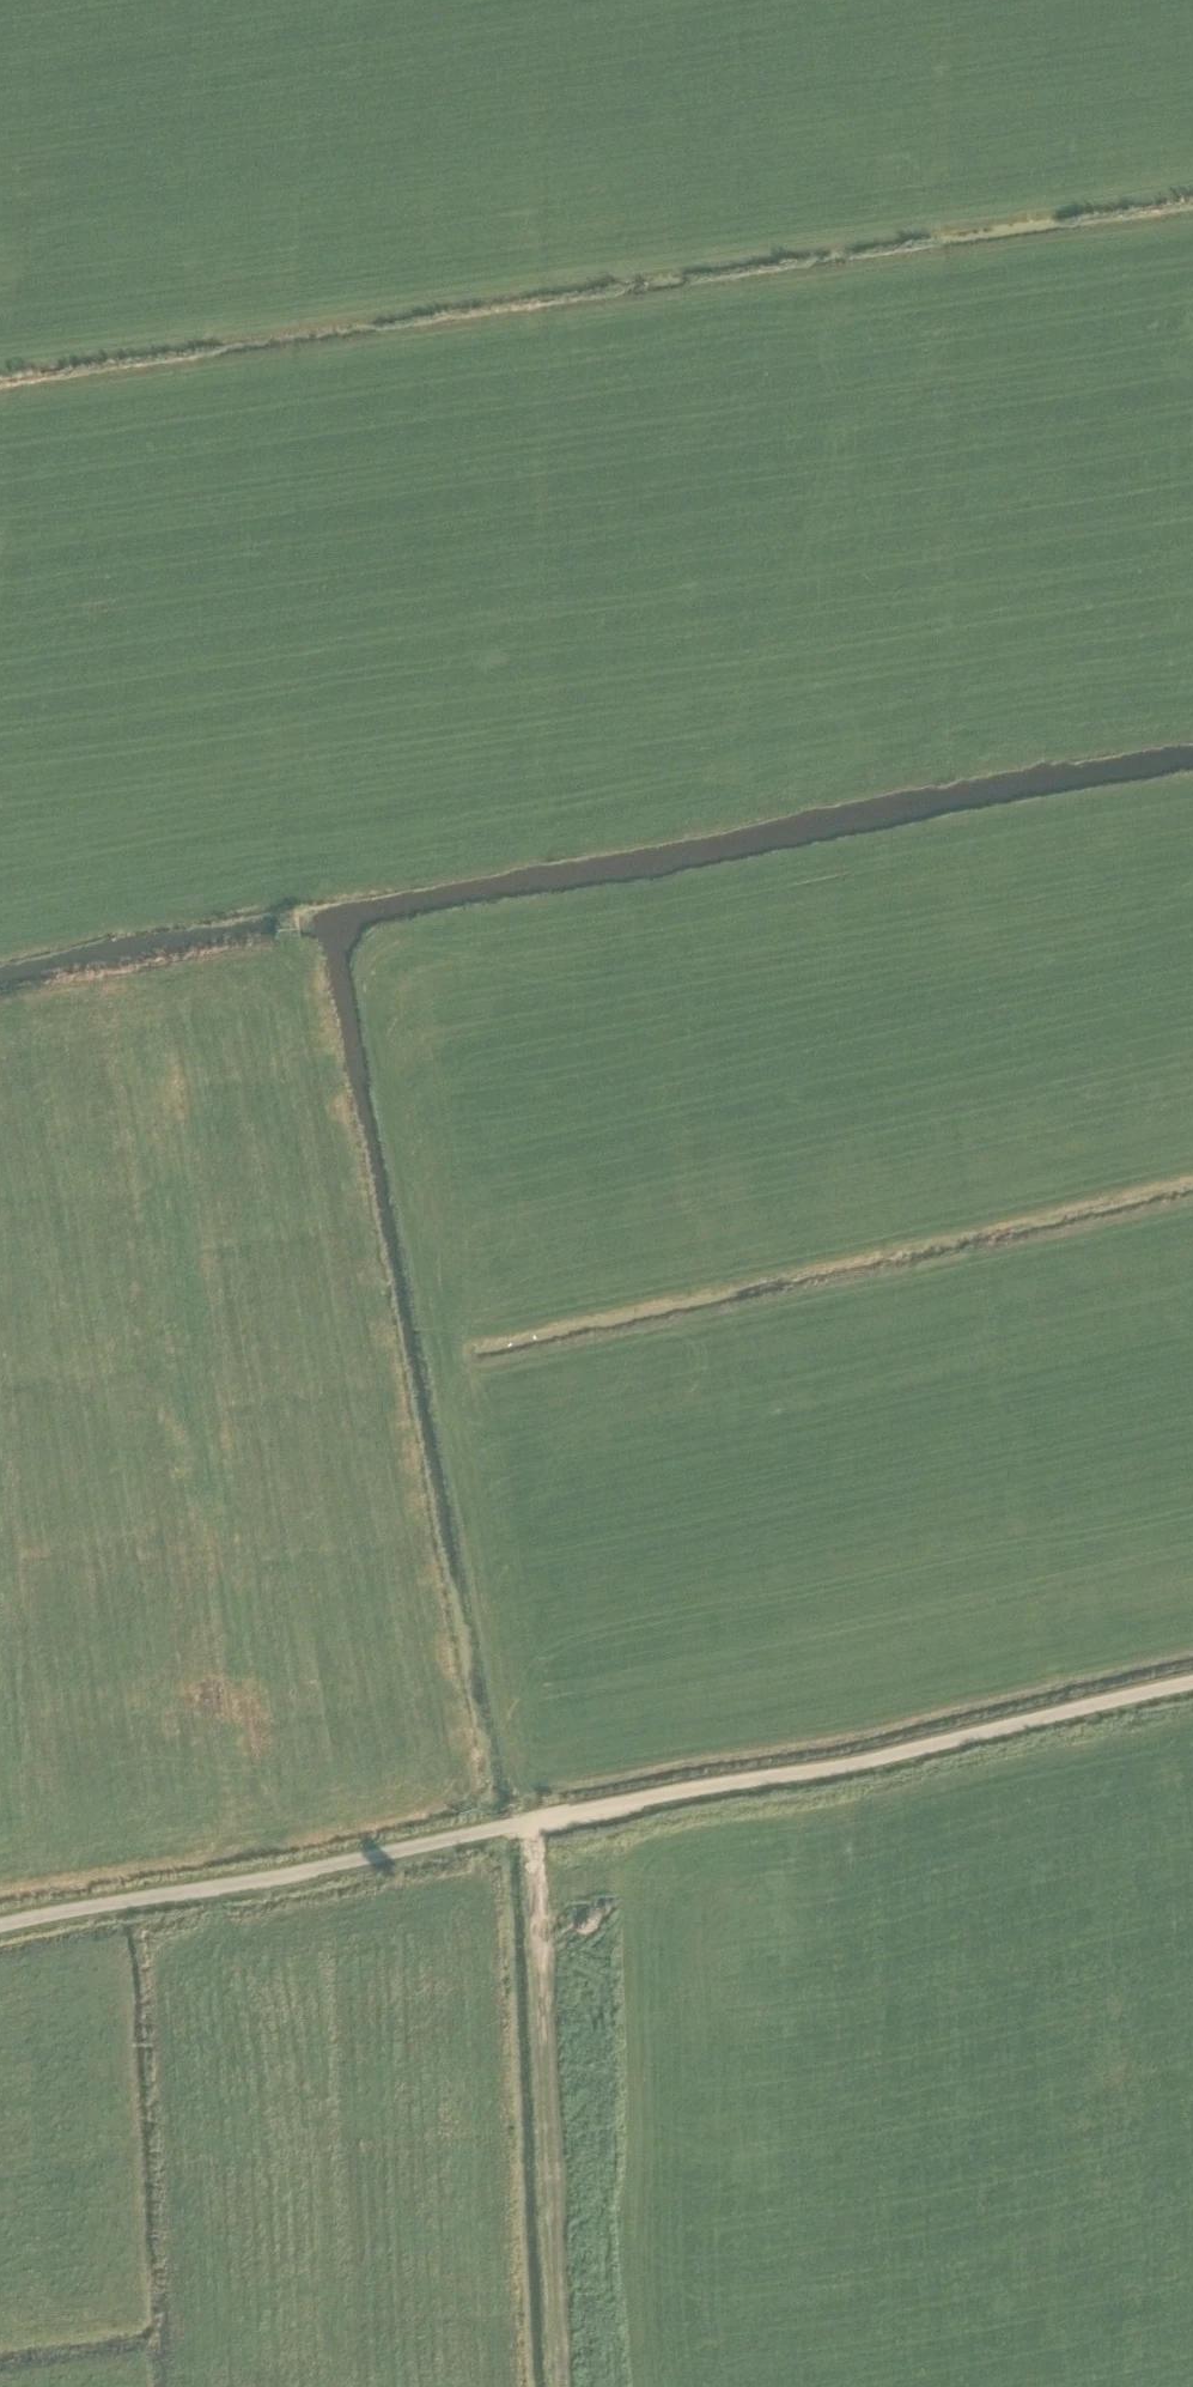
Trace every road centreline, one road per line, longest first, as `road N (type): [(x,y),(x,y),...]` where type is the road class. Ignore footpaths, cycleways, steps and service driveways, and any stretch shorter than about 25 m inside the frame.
road 1 (unclassified): [(0,1932),(685,1787),(861,1760),(1192,1680)]

